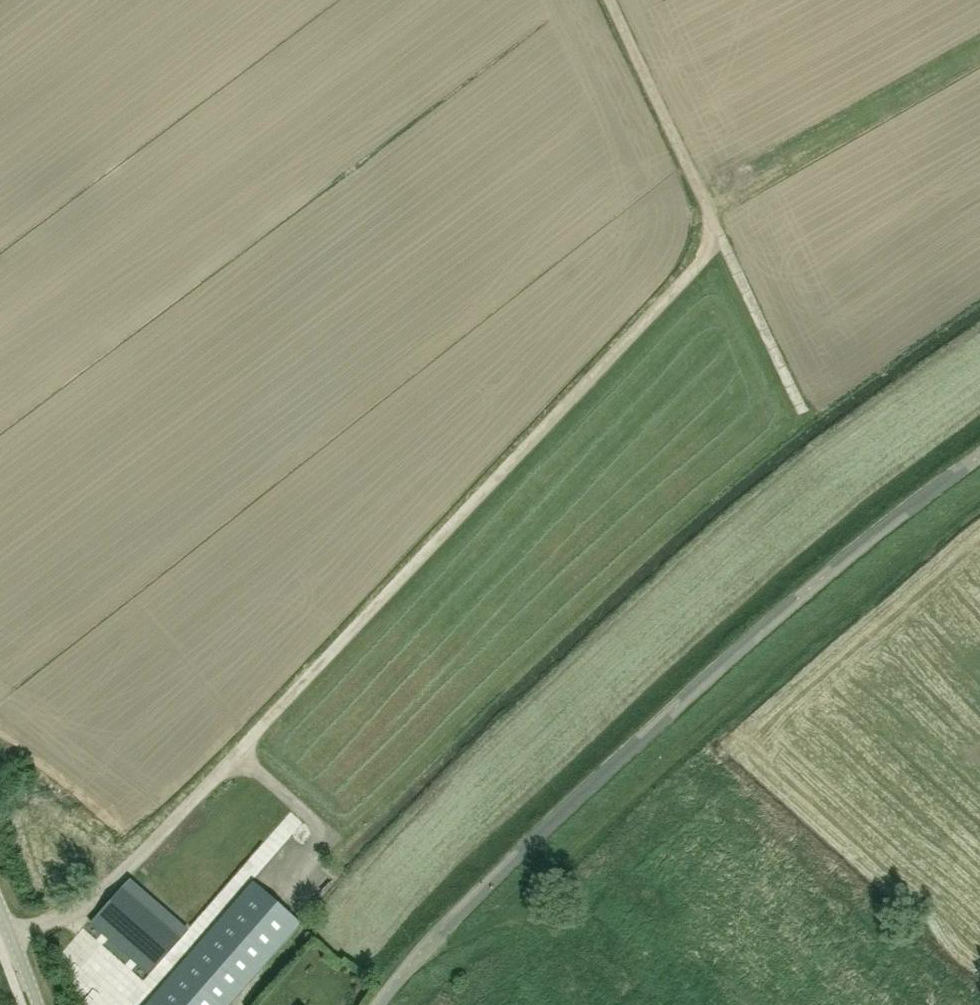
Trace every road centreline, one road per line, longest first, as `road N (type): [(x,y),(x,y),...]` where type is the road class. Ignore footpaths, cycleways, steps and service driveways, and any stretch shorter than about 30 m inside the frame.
road 1 (unclassified): [(377,1004),(472,899),(693,687),(979,457)]

